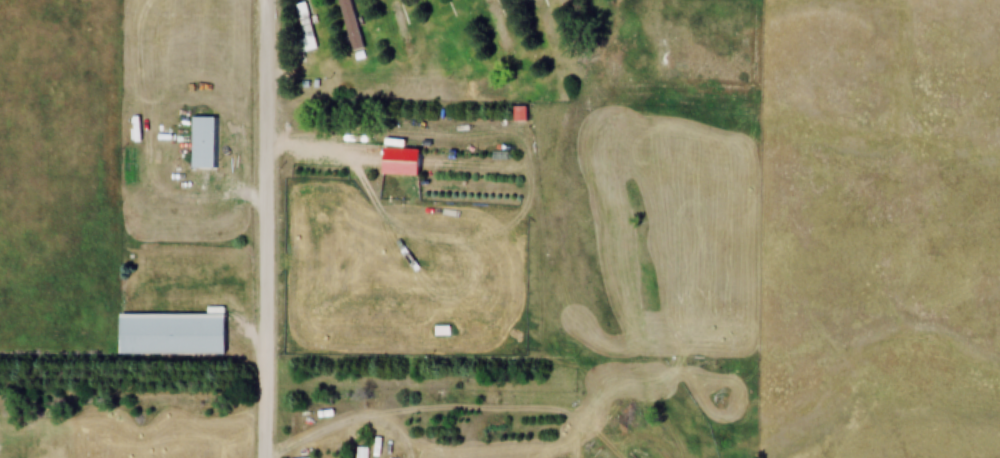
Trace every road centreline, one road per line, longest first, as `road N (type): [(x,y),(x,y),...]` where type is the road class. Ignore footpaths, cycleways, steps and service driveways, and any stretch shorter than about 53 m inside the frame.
road 1 (residential): [(264,0),(261,311)]
road 2 (residential): [(260,457),(261,311)]

